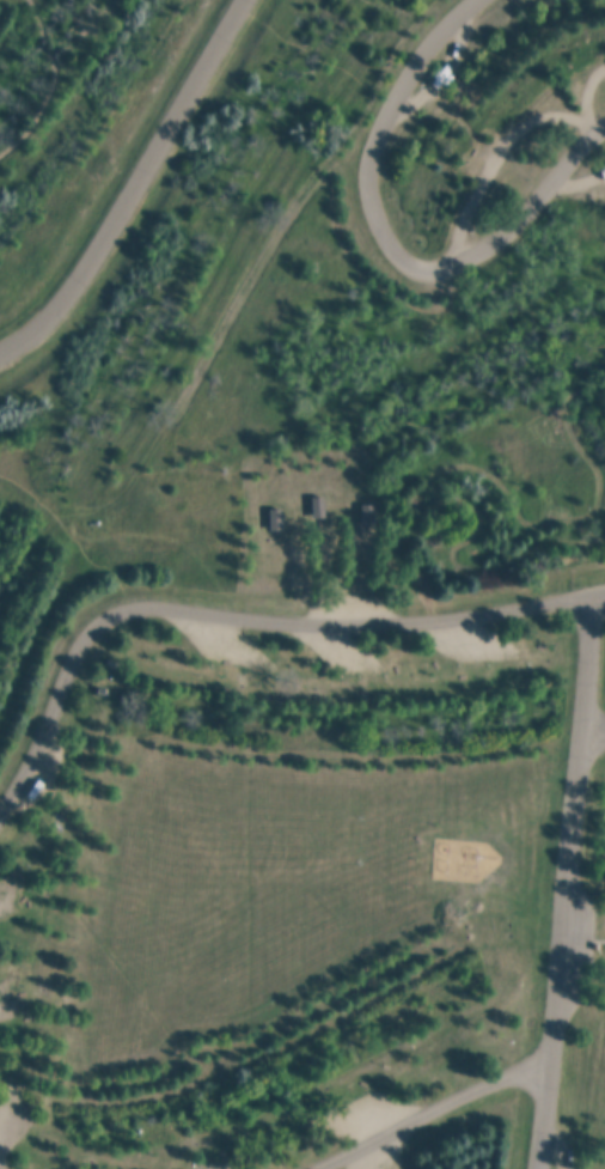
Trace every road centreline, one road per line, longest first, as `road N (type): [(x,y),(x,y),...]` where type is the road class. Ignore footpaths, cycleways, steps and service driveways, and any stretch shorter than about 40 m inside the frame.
road 1 (residential): [(594,595),(543,1168)]
road 2 (residential): [(246,0),(72,292),(35,336),(0,356)]

